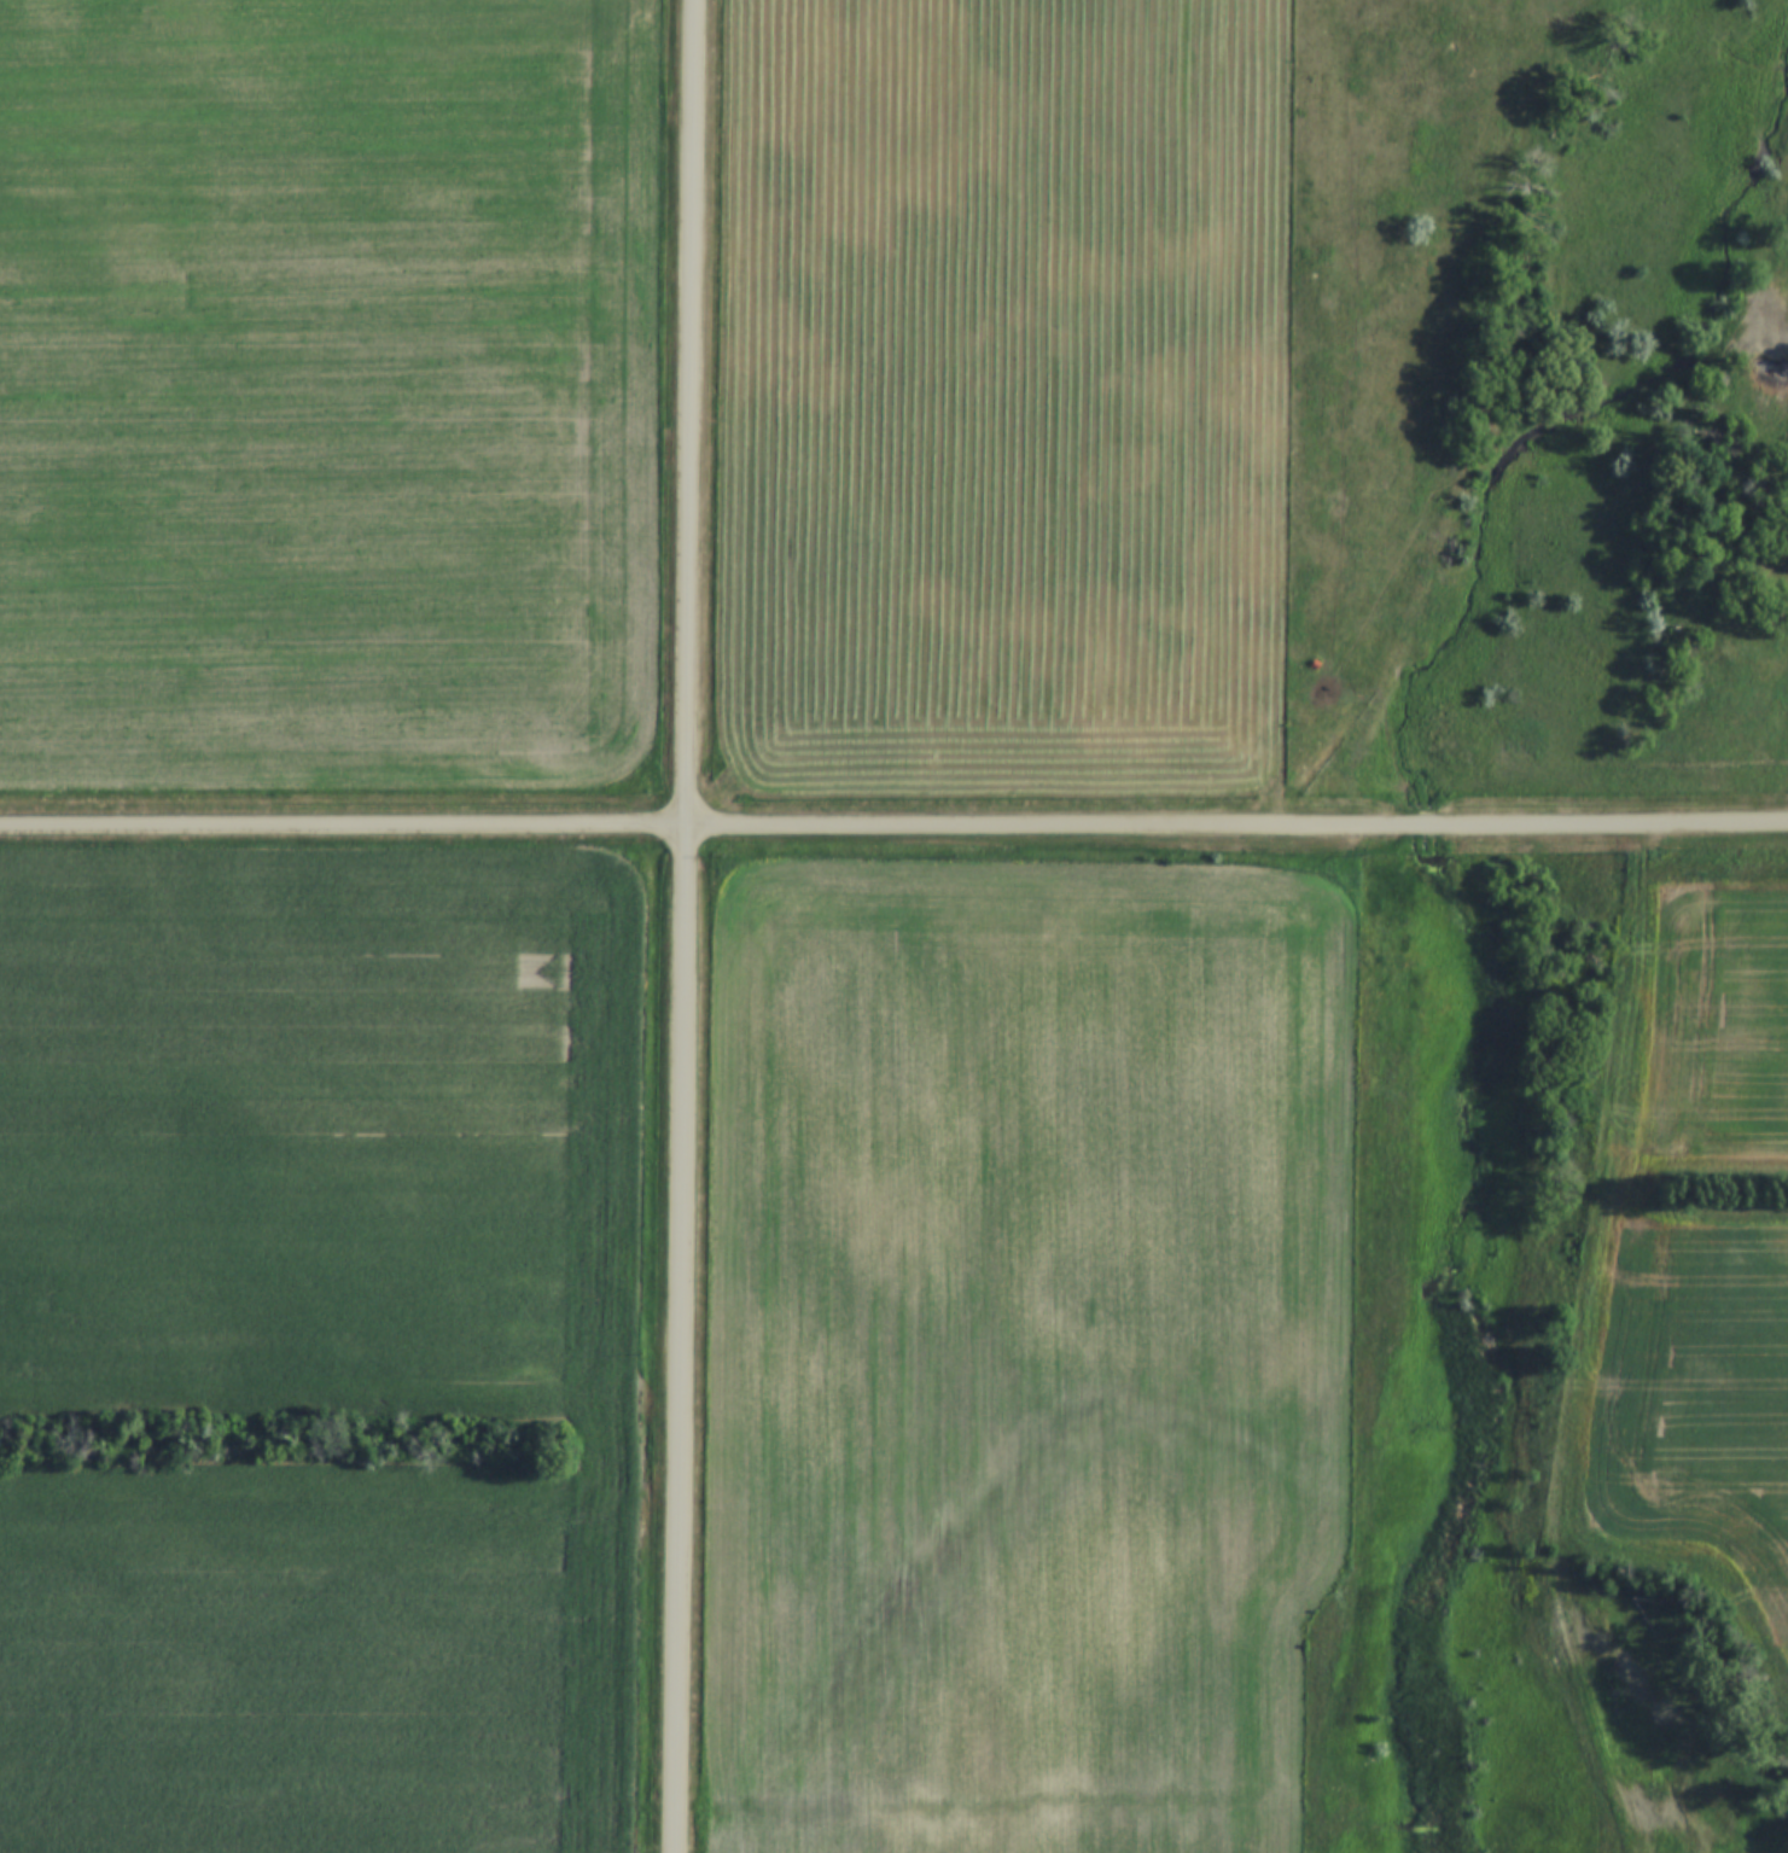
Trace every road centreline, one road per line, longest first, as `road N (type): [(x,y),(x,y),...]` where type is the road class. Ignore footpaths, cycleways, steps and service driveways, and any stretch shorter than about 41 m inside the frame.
road 1 (residential): [(682,1852),(701,0)]
road 2 (residential): [(0,826),(1787,822)]

